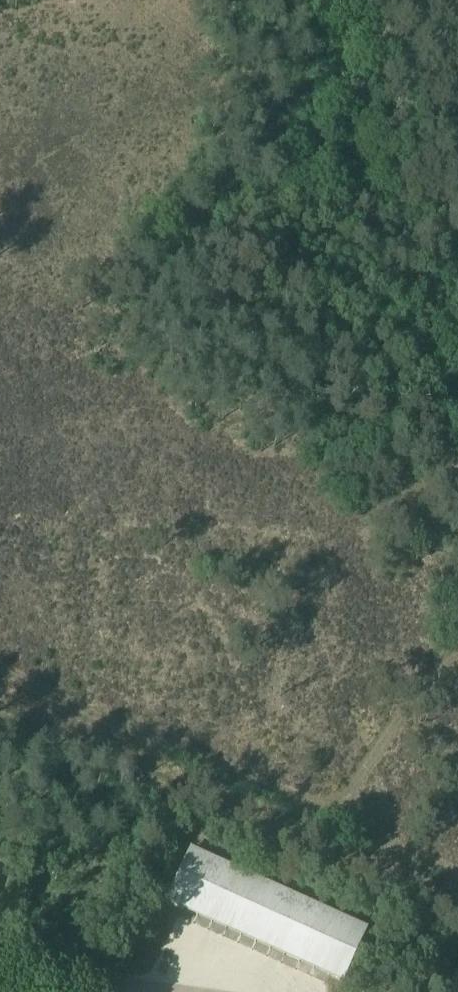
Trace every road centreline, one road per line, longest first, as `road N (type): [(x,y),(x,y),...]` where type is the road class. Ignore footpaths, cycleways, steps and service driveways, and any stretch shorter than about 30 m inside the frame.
road 1 (track): [(0,666),(457,869)]
road 2 (track): [(457,644),(362,752),(331,812)]

